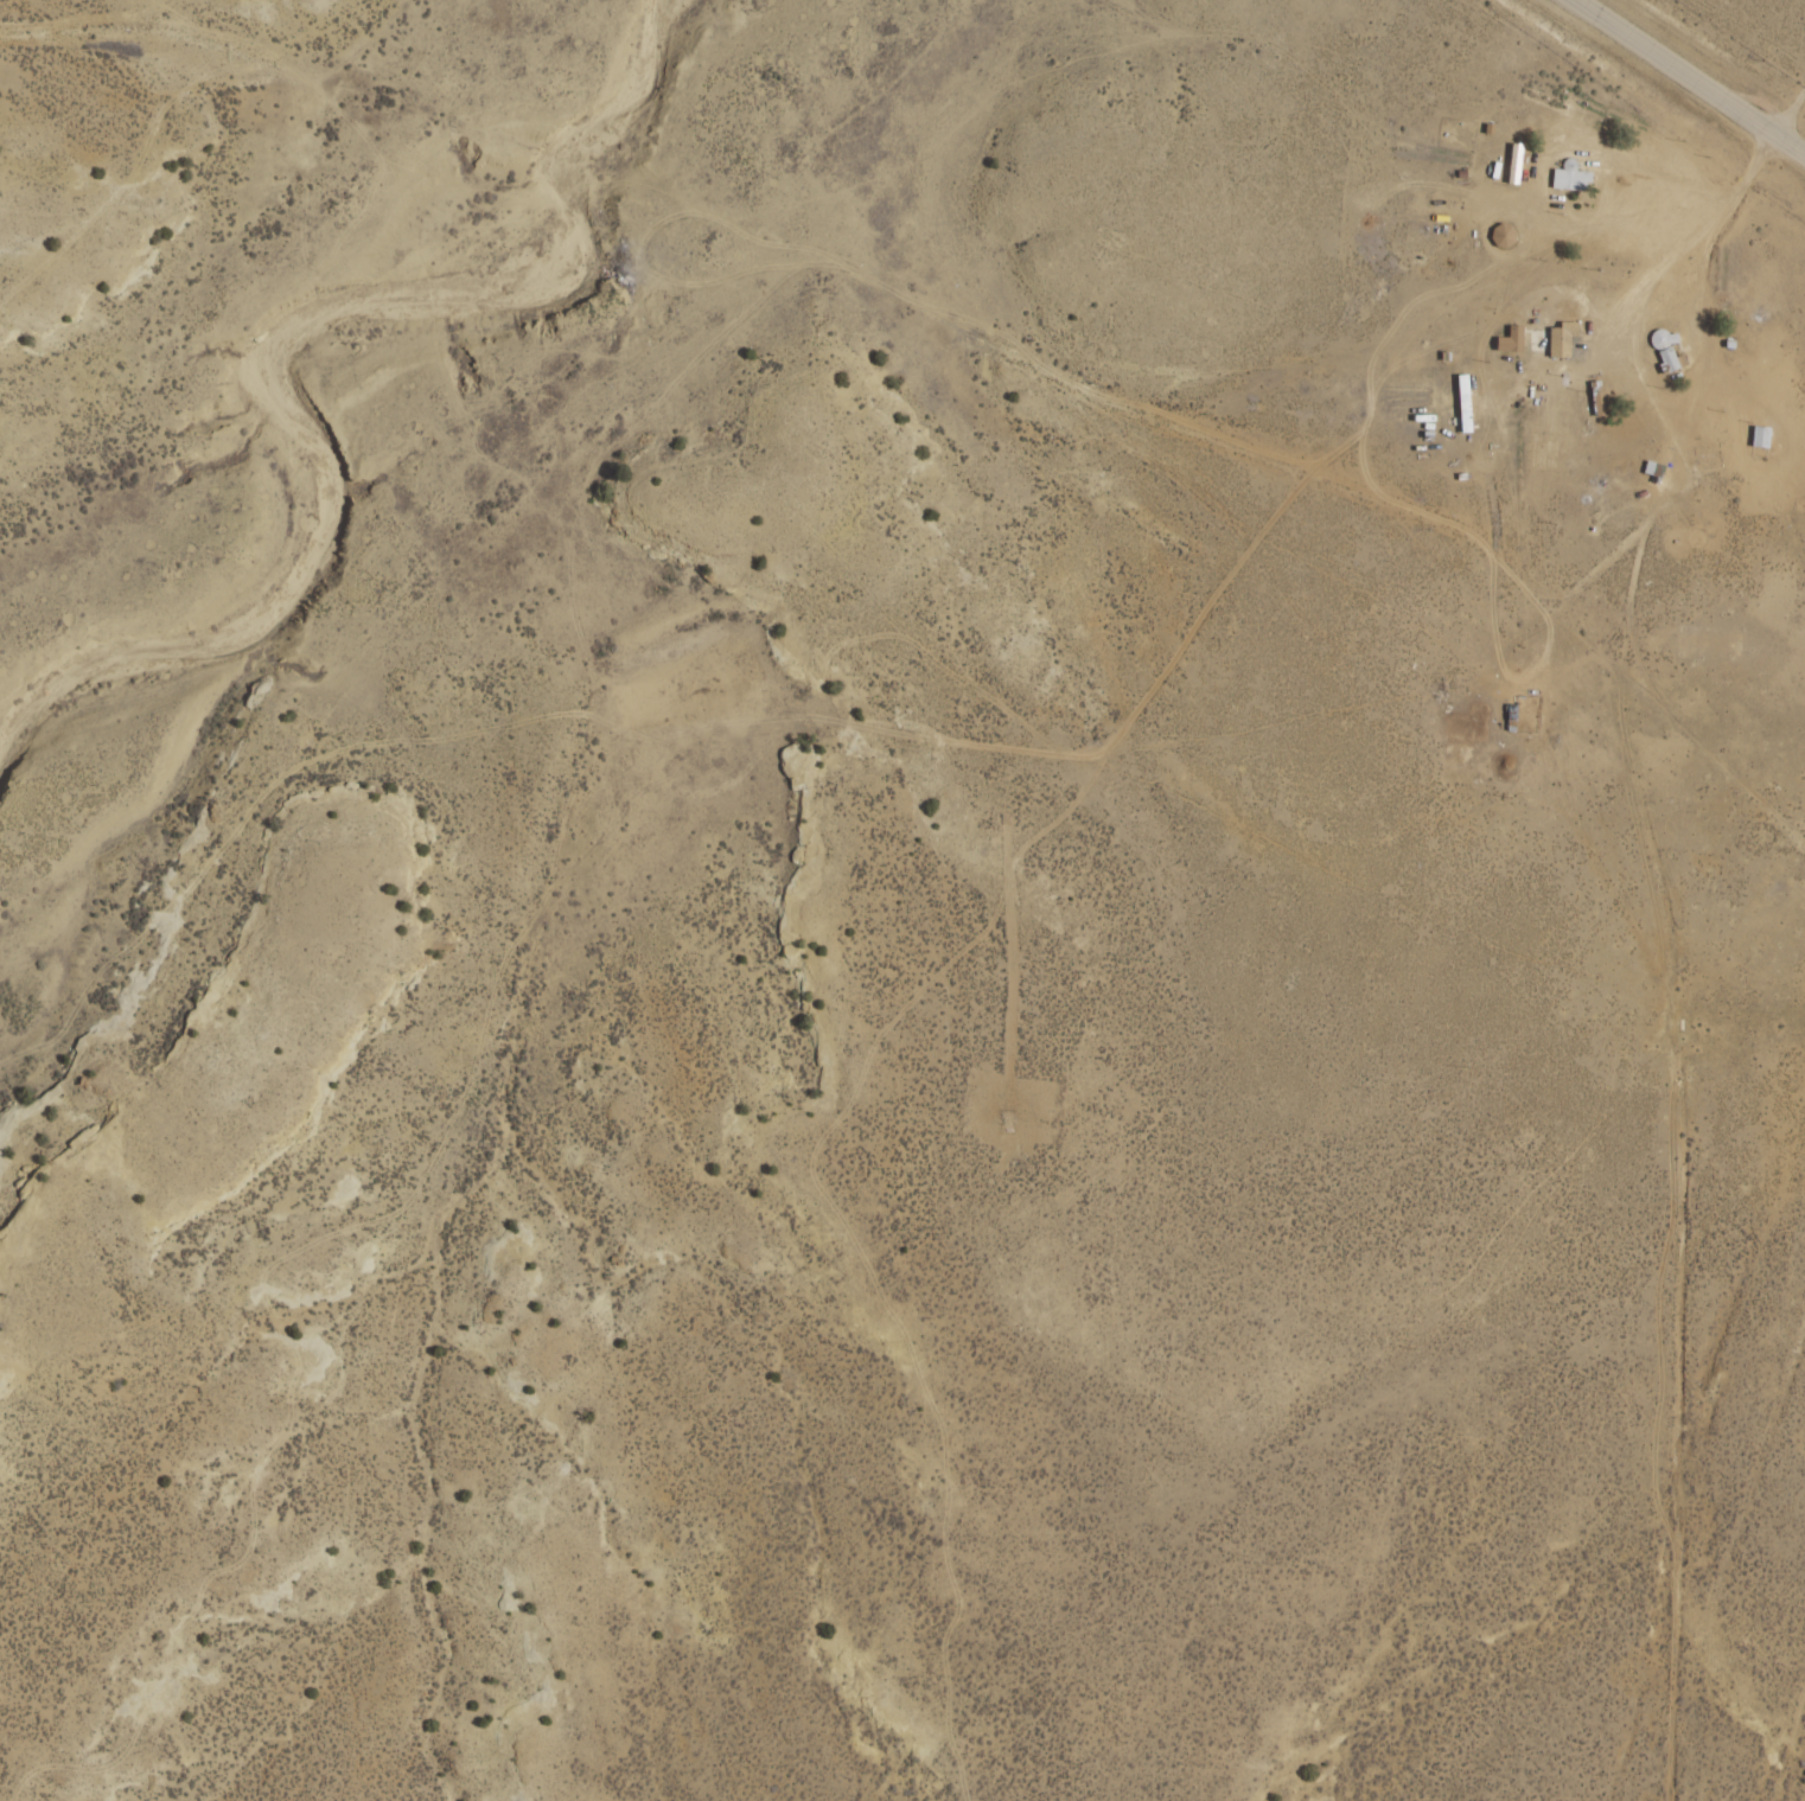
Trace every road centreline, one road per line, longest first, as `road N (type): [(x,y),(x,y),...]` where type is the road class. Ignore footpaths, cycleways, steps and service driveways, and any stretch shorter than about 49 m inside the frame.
road 1 (residential): [(1637,668),(1650,644),(1659,542),(1701,473),(1723,357),(1716,264),(1775,165)]
road 2 (secondary): [(1804,185),(1538,0)]

